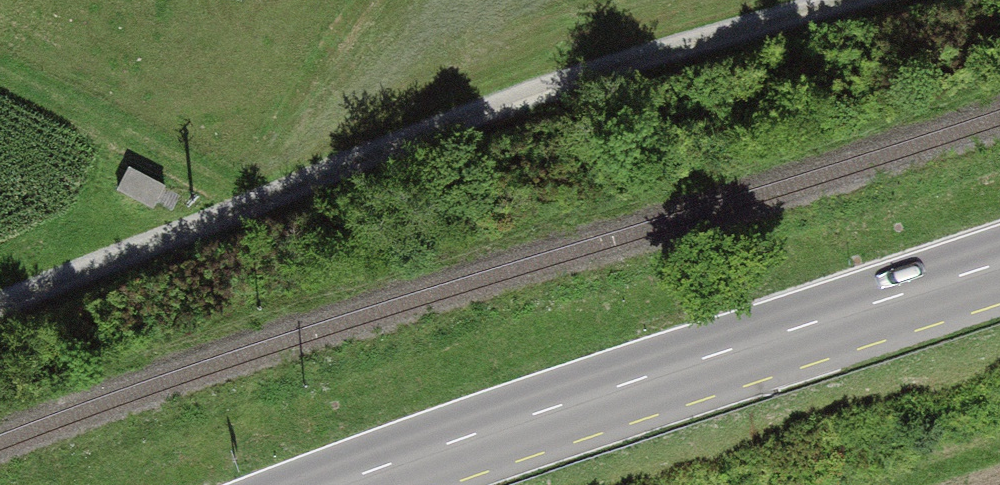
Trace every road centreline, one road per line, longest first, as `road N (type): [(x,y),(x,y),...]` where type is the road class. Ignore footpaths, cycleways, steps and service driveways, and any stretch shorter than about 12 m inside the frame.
road 1 (track): [(0,306),(633,60),(848,0)]
road 2 (secondary): [(335,484),(999,263)]

